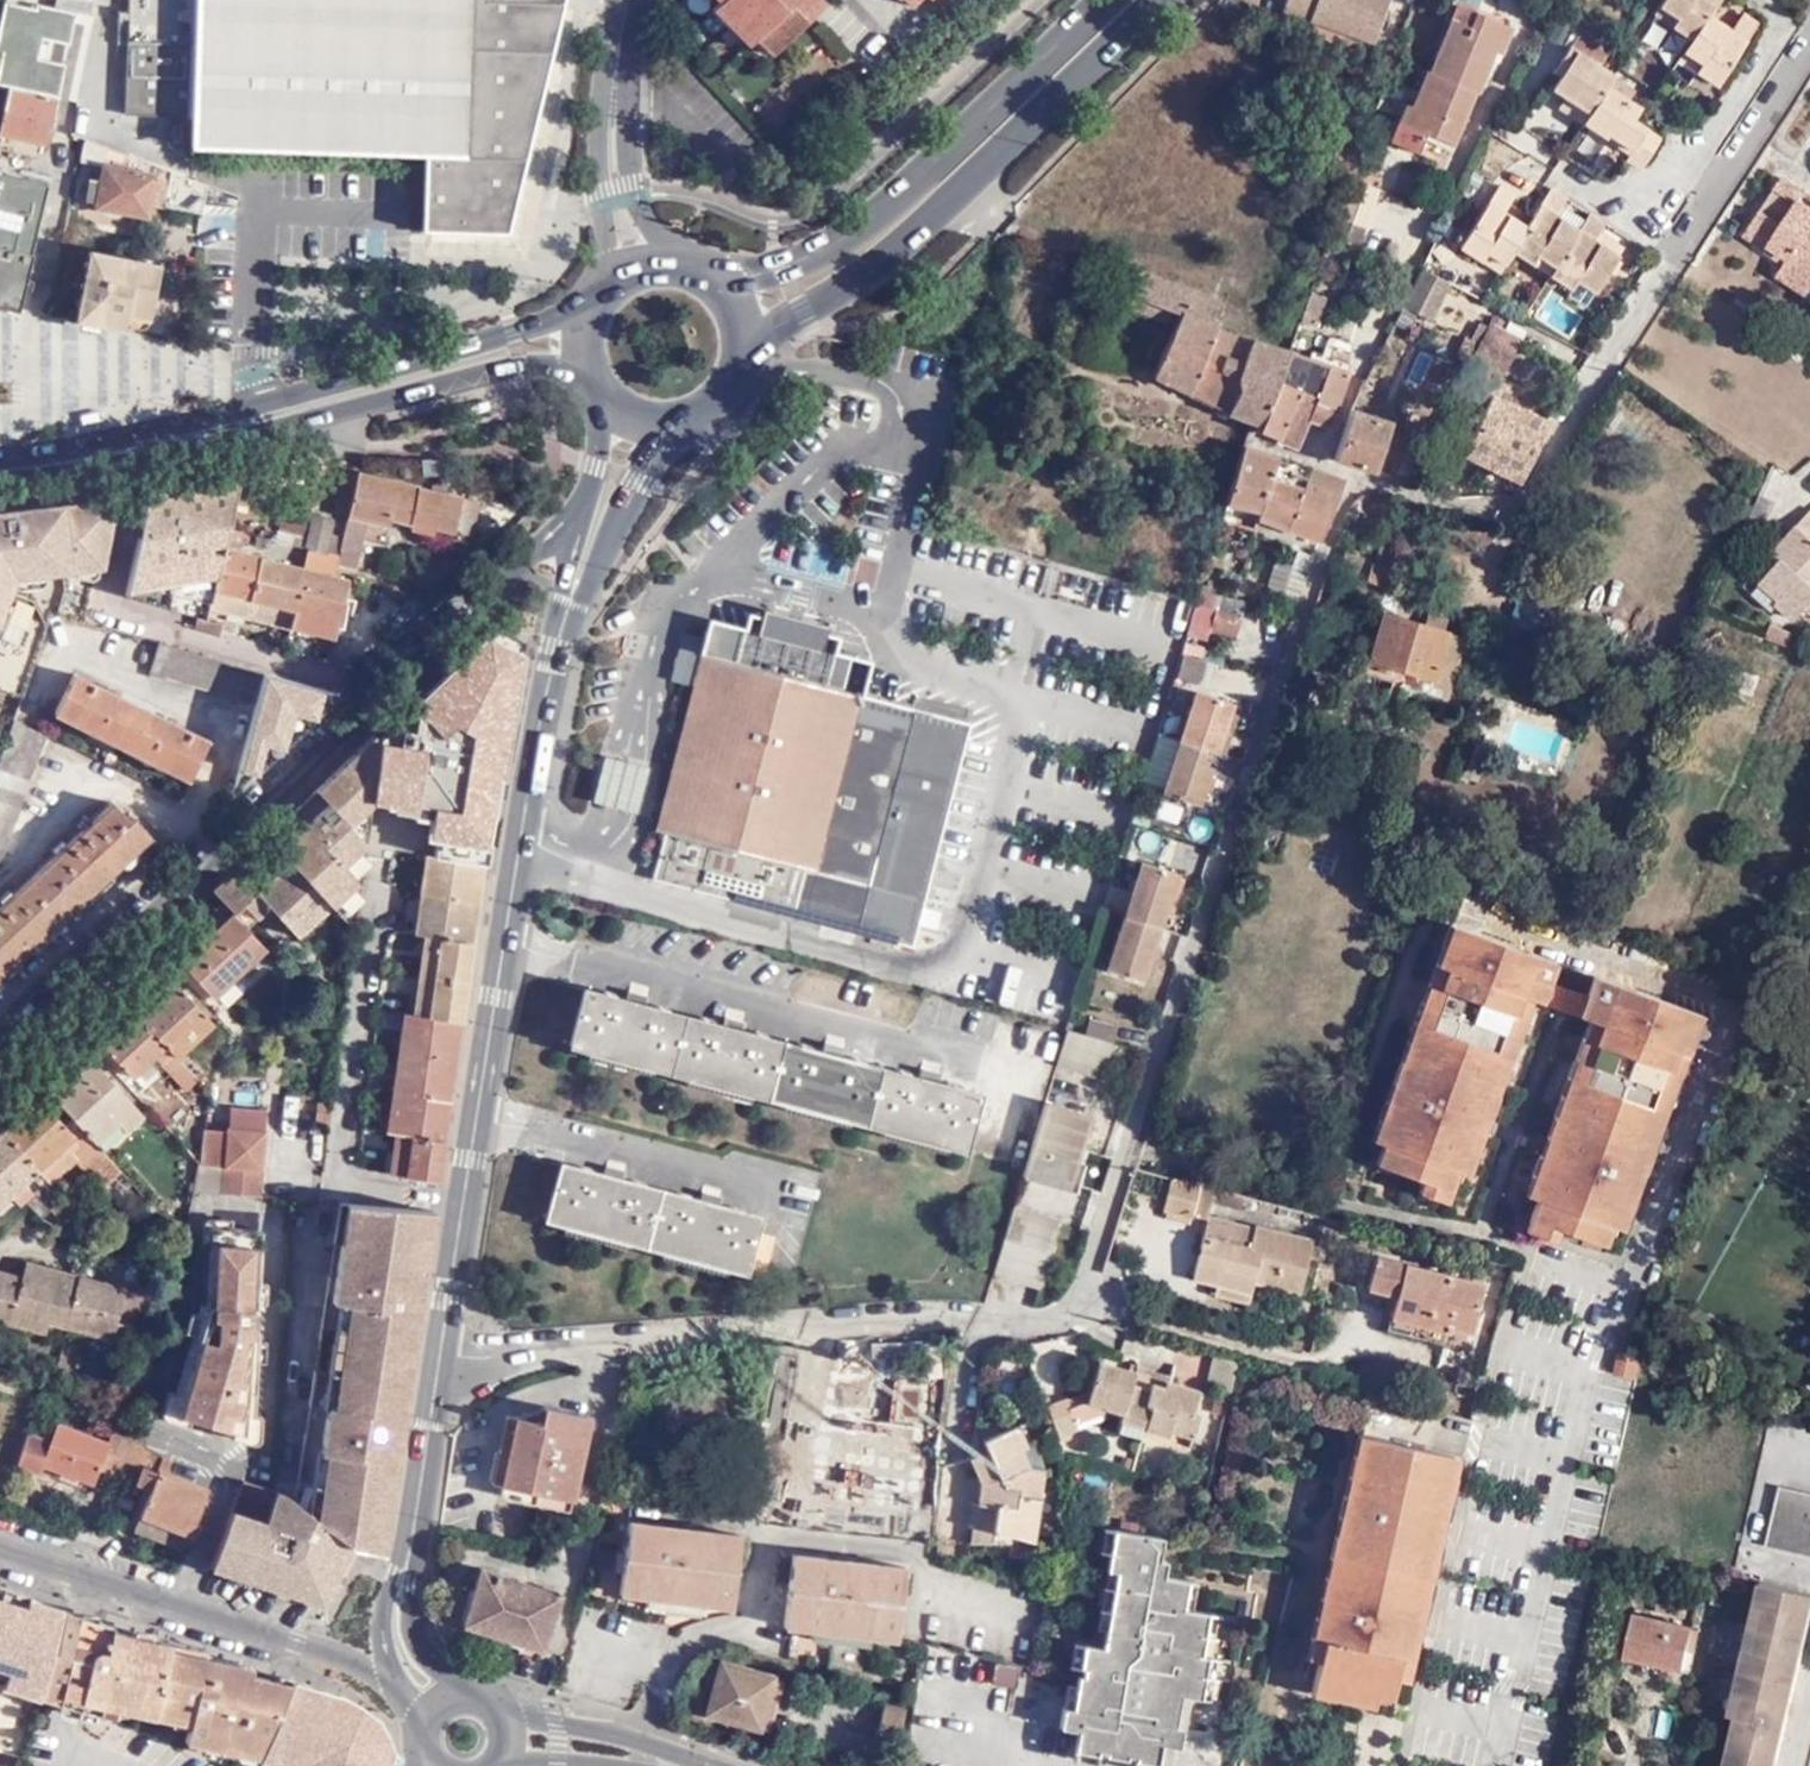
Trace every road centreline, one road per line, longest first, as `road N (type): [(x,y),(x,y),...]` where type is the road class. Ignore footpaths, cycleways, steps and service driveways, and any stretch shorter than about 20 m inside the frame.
road 1 (residential): [(441,1358),(615,1337),(1089,1309),(1287,625),(1304,615),(1353,474),(1483,516),(1517,511),(1809,57)]
road 2 (secondary): [(441,1358),(518,857),(600,511)]
road 3 (secondary): [(600,511),(471,618),(0,1054)]
road 4 (primary): [(594,297),(514,332),(258,405),(0,457)]
road 5 (primary): [(0,488),(133,465),(491,371),(560,367),(588,377)]
road 6 (primary): [(747,352),(870,272),(1157,0)]
road 7 (primary): [(1105,0),(858,228),(782,268),(718,279)]
road 8 (secondary): [(0,1548),(393,1679)]
road 9 (secondary): [(403,1578),(441,1358)]
road 10 (tertiary): [(616,195),(613,102),(631,0)]
road 11 (secondary): [(657,1761),(507,1701)]
road 12 (secondary): [(510,1758),(657,1761)]
road 13 (secondary): [(464,1683),(423,1637),(403,1578)]

